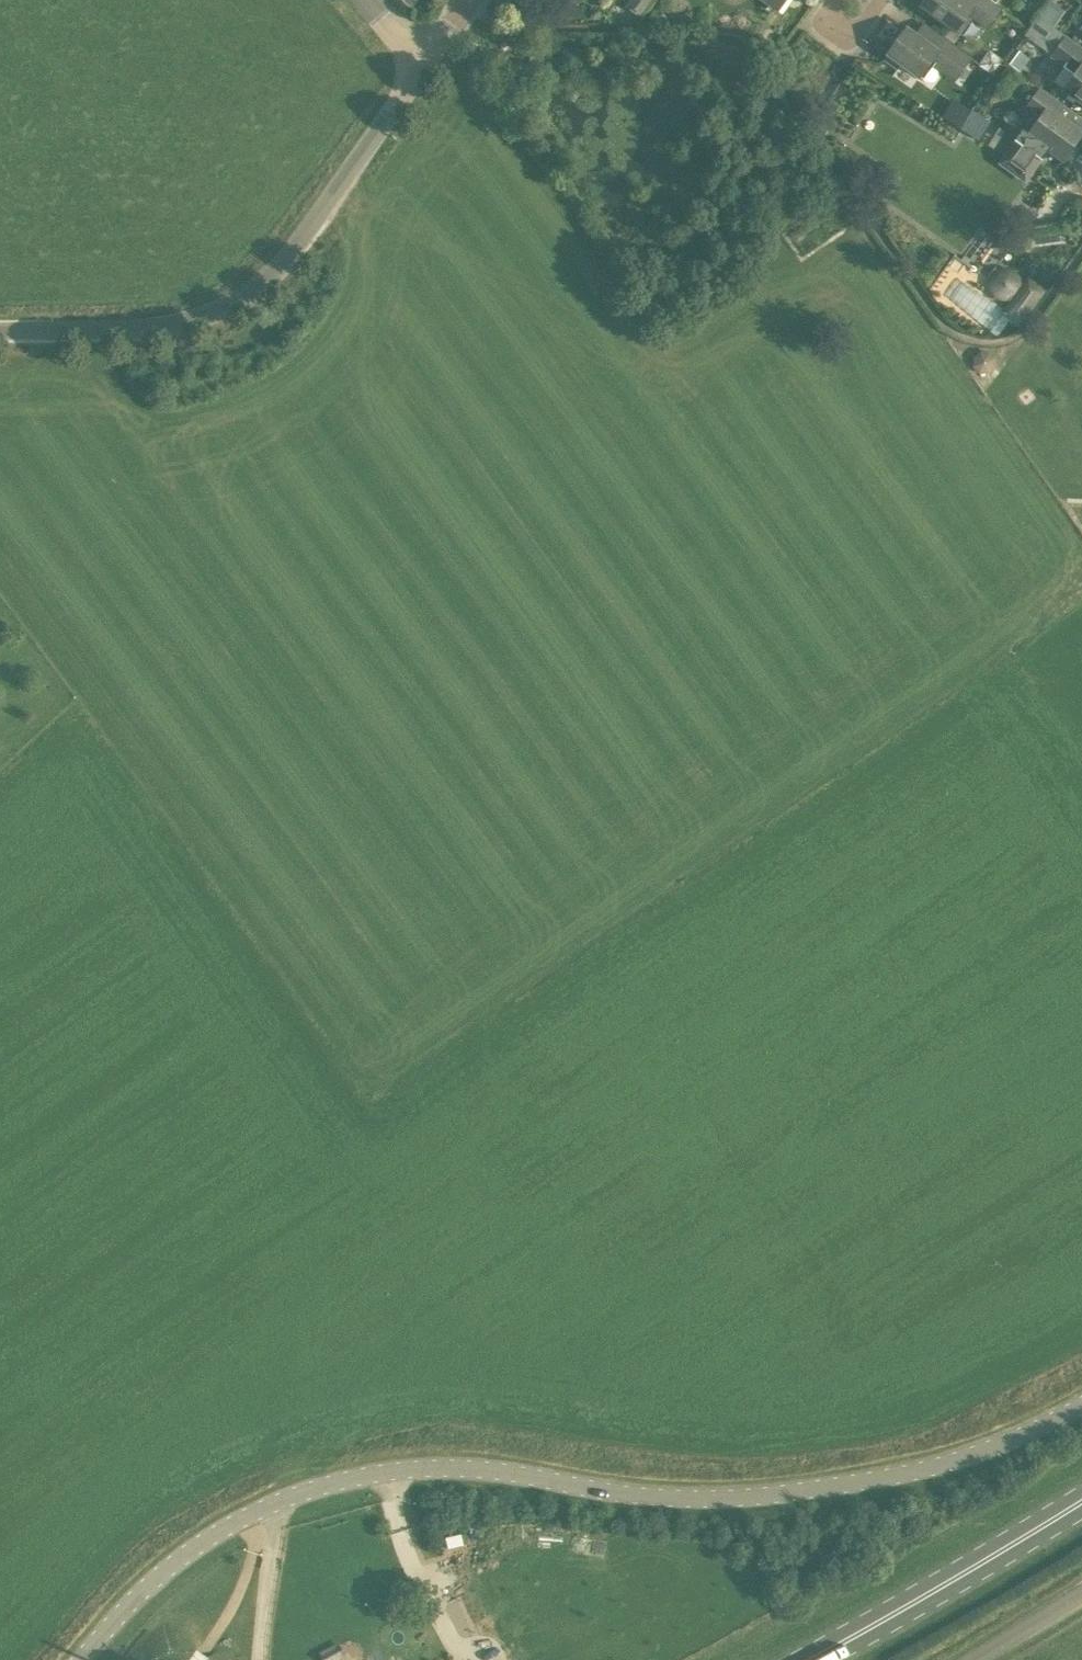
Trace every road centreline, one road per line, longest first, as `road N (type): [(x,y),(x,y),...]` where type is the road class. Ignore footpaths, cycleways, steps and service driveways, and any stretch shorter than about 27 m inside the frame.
road 1 (unclassified): [(77,1659),(187,1551),(315,1489),(437,1468),(701,1500),(792,1492),(970,1458),(1081,1402)]
road 2 (unclassified): [(0,328),(161,324),(251,288),(289,254),(425,61)]
road 3 (primary): [(807,1659),(1081,1501)]
road 4 (unclassified): [(1081,1593),(970,1659)]

